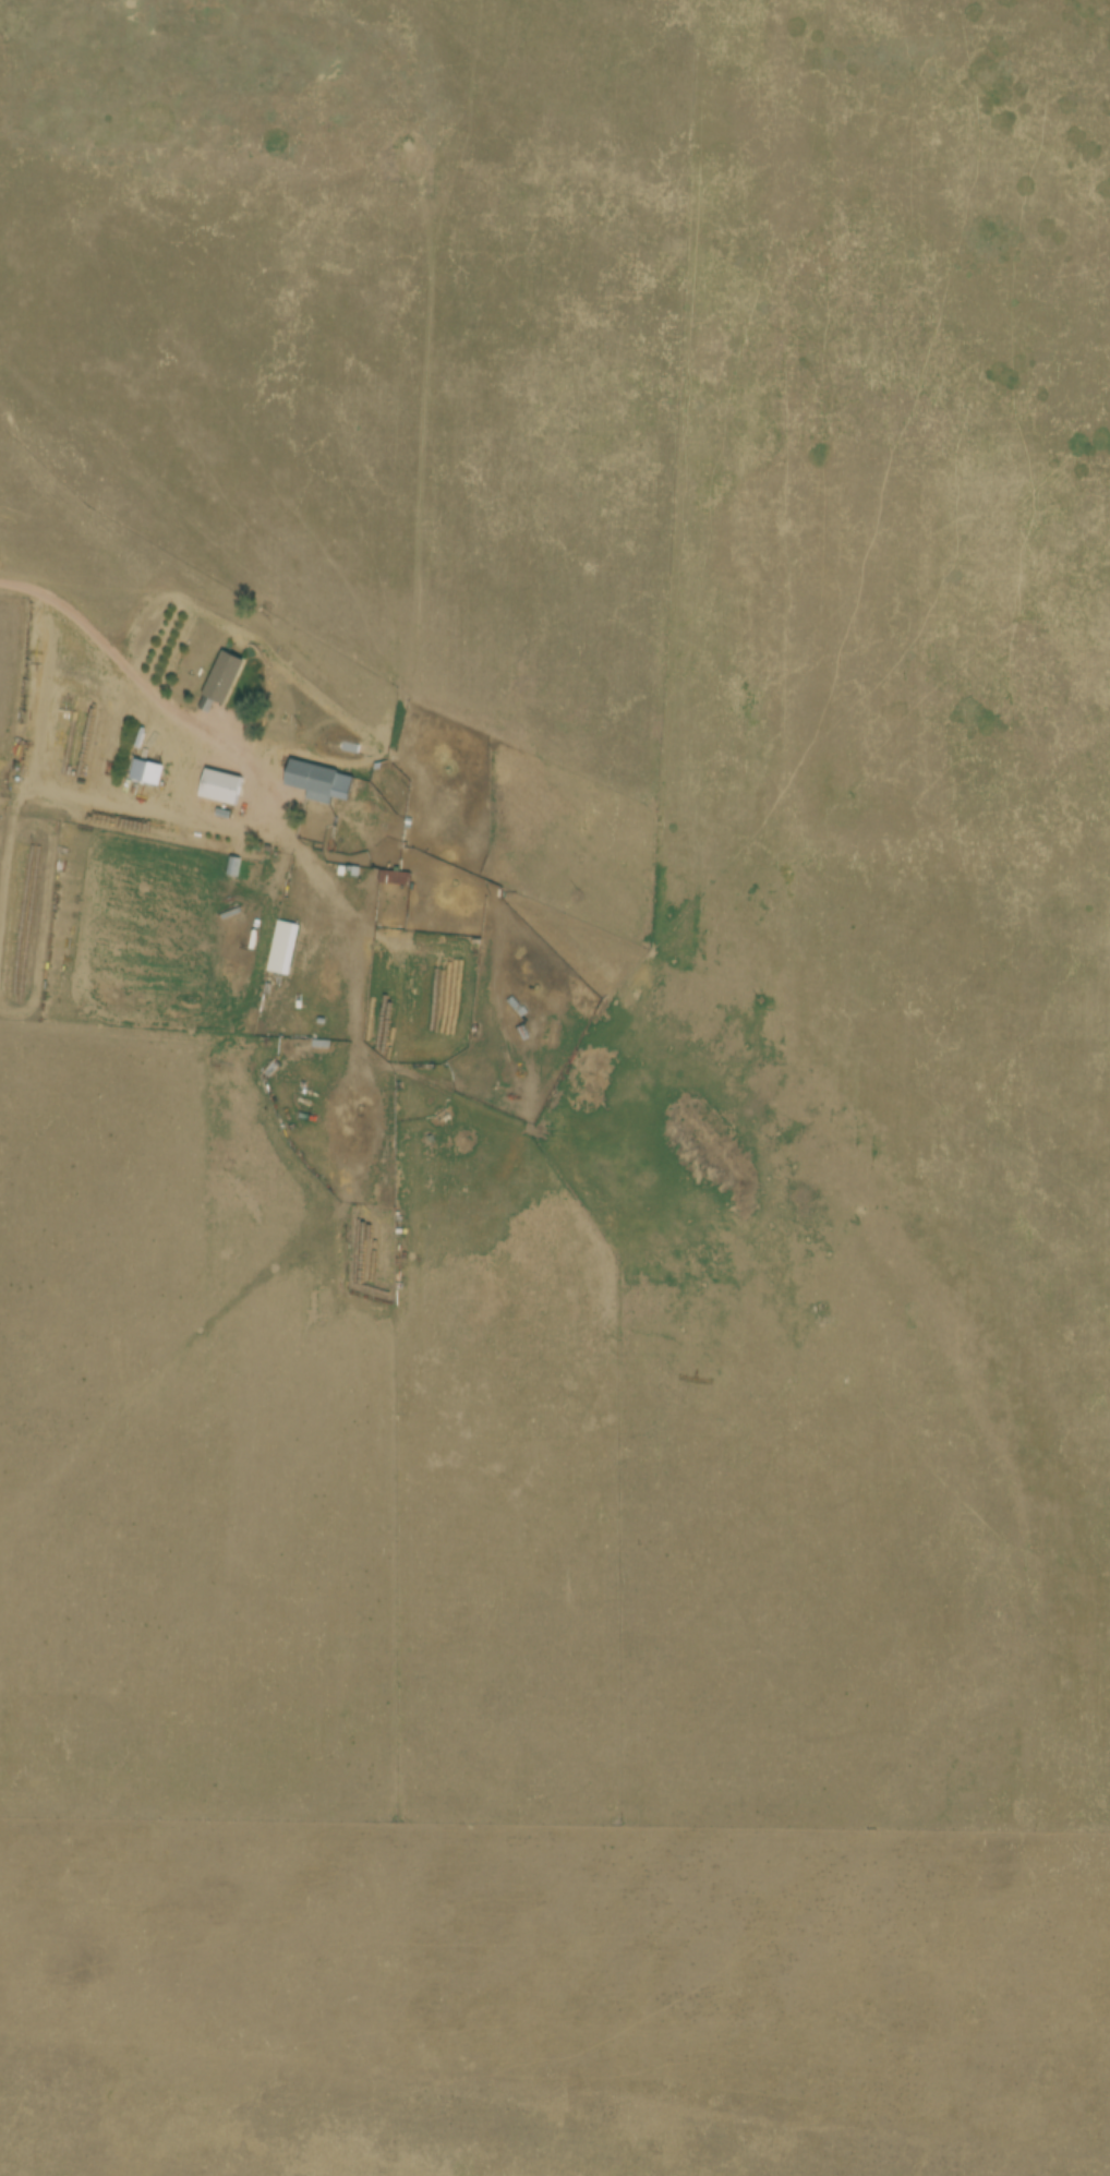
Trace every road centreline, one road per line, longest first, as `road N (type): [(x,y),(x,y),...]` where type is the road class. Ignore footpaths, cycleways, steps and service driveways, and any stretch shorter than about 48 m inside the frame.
road 1 (residential): [(100,653),(184,736),(157,825)]

